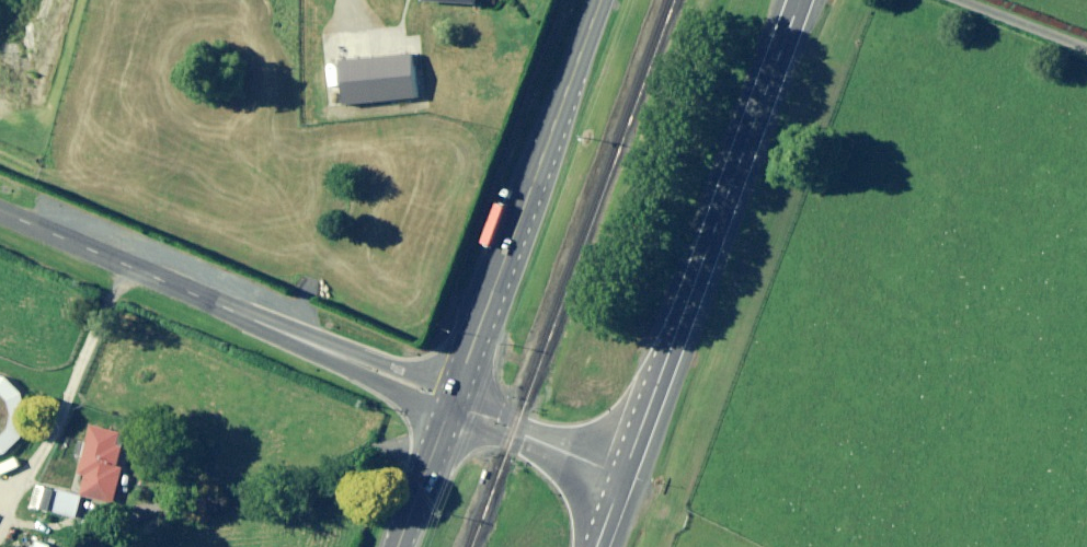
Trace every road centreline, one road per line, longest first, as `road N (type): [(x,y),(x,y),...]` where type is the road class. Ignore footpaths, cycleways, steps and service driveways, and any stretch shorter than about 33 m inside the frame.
road 1 (primary): [(626,476),(802,0)]
road 2 (unclassified): [(0,211),(453,405)]
road 3 (secondary): [(453,405),(603,0)]
road 4 (unclassified): [(453,405),(626,476)]
road 5 (secondary): [(401,546),(453,405)]
road 6 (track): [(1086,53),(955,0)]

